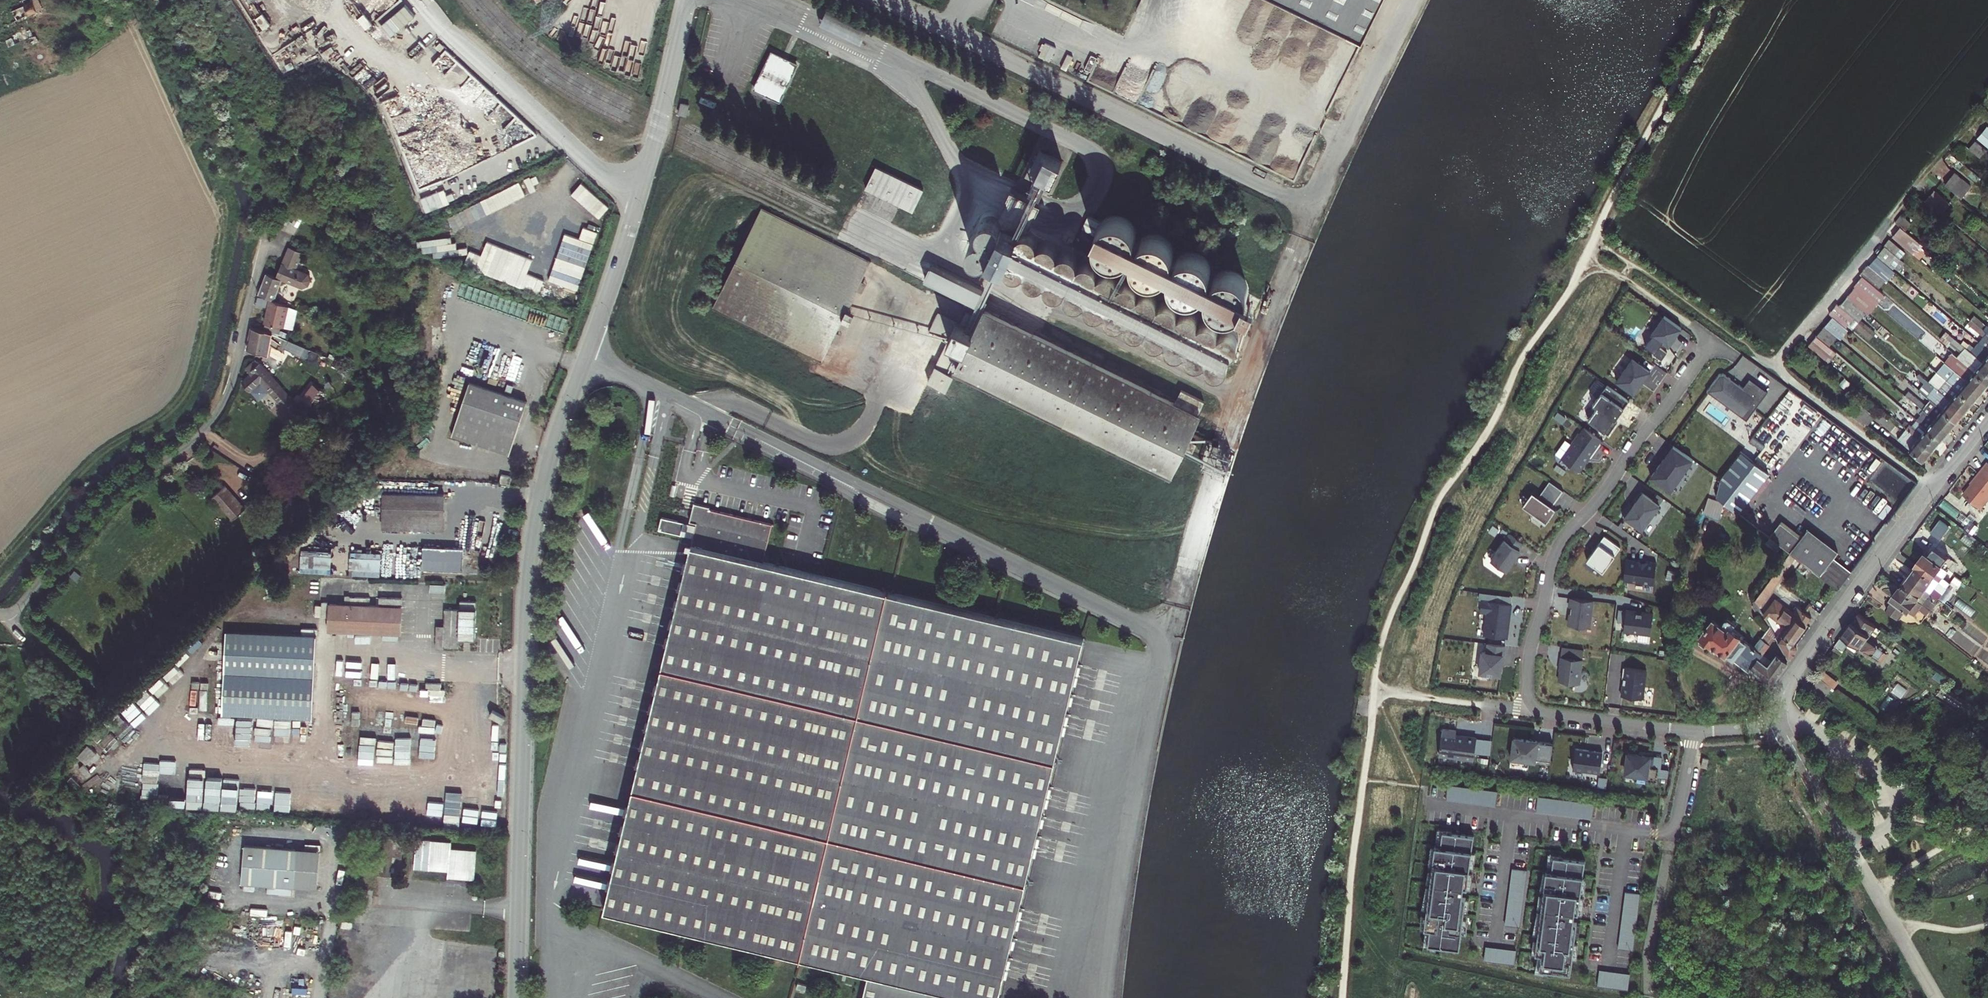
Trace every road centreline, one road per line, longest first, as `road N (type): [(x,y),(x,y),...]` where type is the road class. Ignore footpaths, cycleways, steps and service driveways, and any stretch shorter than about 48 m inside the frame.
road 1 (unclassified): [(517,997),(530,559),(550,460),(586,356)]
road 2 (unclassified): [(586,356),(1168,639)]
road 3 (track): [(470,666),(467,775),(193,756),(161,739),(181,682),(213,631),(255,593)]
road 4 (residential): [(264,238),(218,411),(189,445),(116,487),(14,611),(0,614)]
road 5 (unclassified): [(886,0),(1314,208)]
road 6 (unclassified): [(1168,639),(1233,406),(1314,208)]
road 7 (residential): [(1526,710),(1529,657),(1556,551),(1713,341)]
road 8 (residential): [(1987,418),(1804,660),(1783,700),(1783,726)]
road 9 (unclassified): [(1106,997),(1134,797),(1168,639)]
road 10 (unclassified): [(640,190),(597,169),(444,30)]
road 11 (unclassified): [(1314,208),(1412,0)]
road 12 (track): [(1772,367),(1596,237)]
road 13 (unclassified): [(640,190),(689,0)]
road 14 (unclassified): [(549,916),(719,997)]
road 15 (unclassified): [(586,356),(640,190)]
road 16 (residential): [(1694,731),(1526,710)]
road 17 (residential): [(1783,726),(1851,857)]
road 18 (track): [(0,614),(97,695)]

